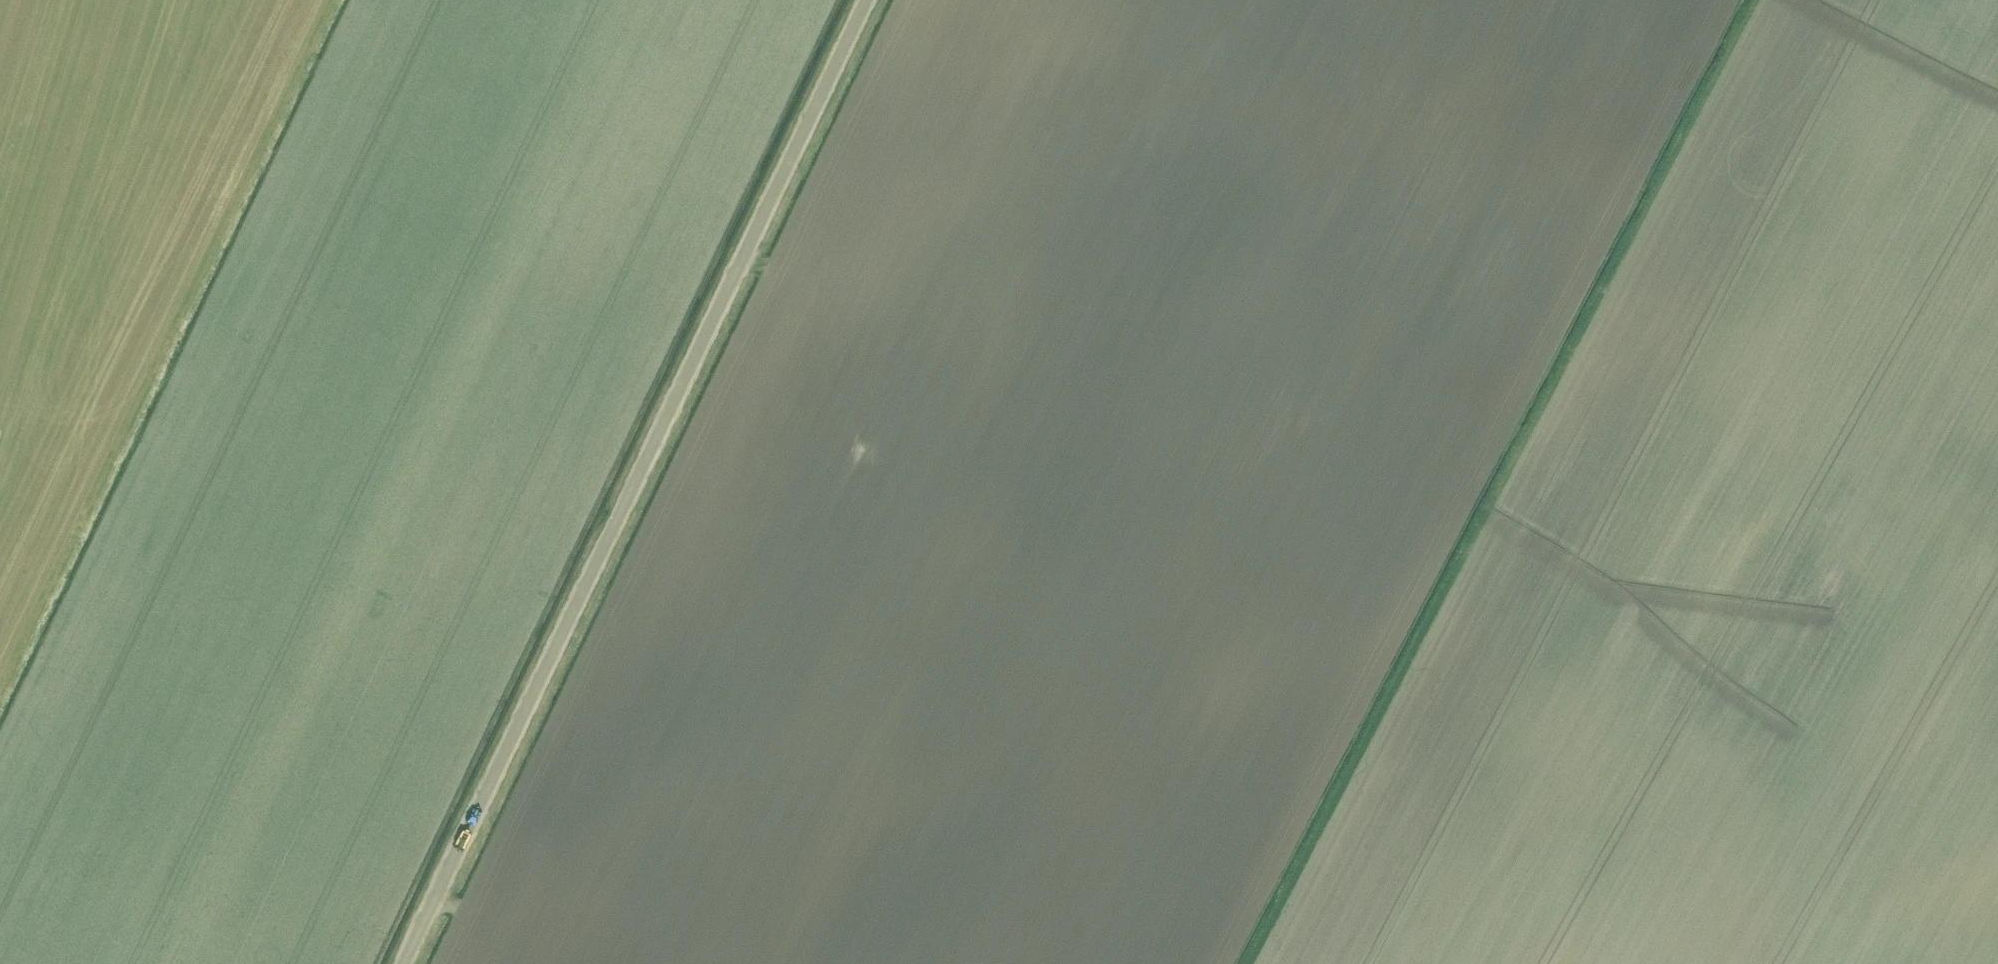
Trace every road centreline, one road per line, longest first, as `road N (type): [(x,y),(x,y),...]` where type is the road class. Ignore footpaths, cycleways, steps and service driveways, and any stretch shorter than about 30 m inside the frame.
road 1 (unclassified): [(402,963),(865,0)]

